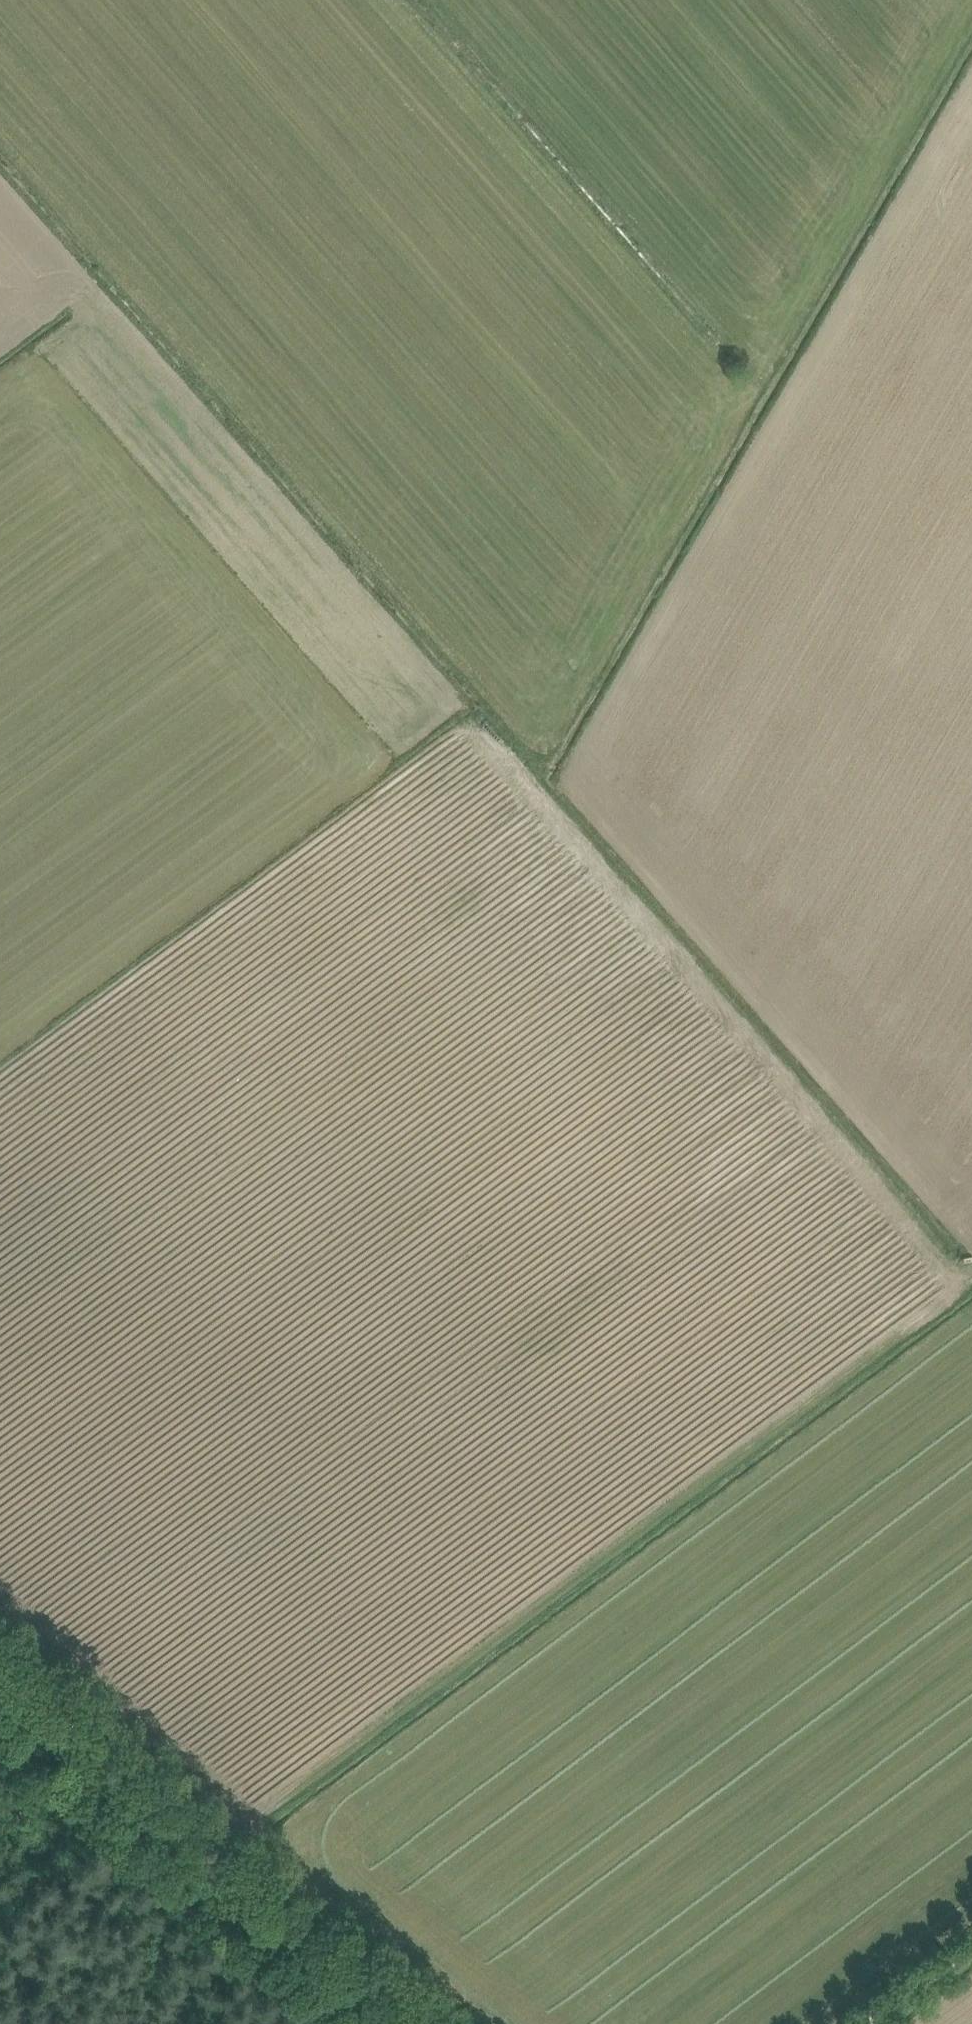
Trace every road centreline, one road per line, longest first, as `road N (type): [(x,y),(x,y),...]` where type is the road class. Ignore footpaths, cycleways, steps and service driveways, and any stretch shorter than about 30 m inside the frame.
road 1 (unclassified): [(395,2023),(0,1678)]
road 2 (track): [(971,1947),(870,2023)]

